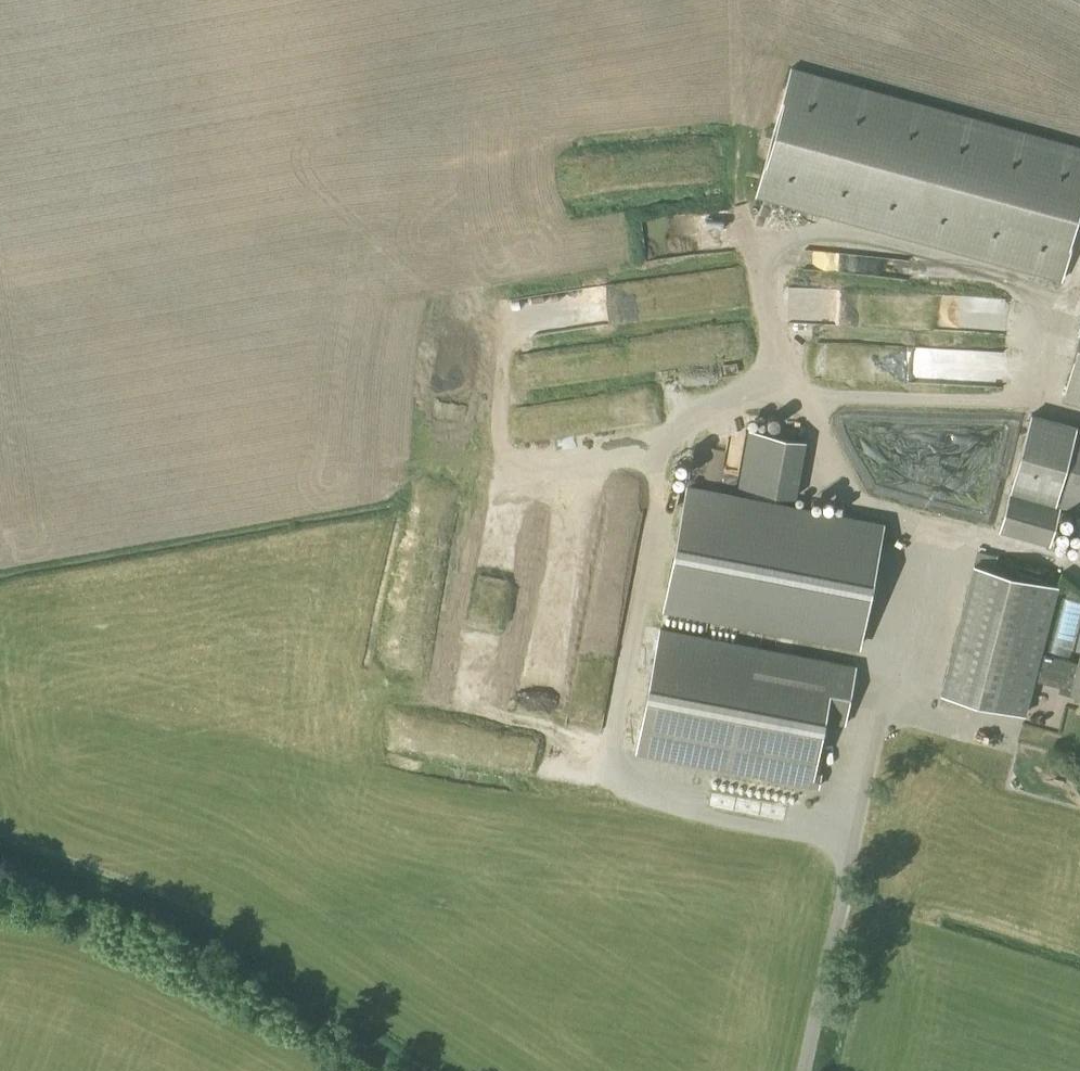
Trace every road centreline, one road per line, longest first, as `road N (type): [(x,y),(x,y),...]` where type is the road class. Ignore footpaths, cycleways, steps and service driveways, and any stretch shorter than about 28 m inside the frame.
road 1 (unclassified): [(811,1070),(861,800)]

